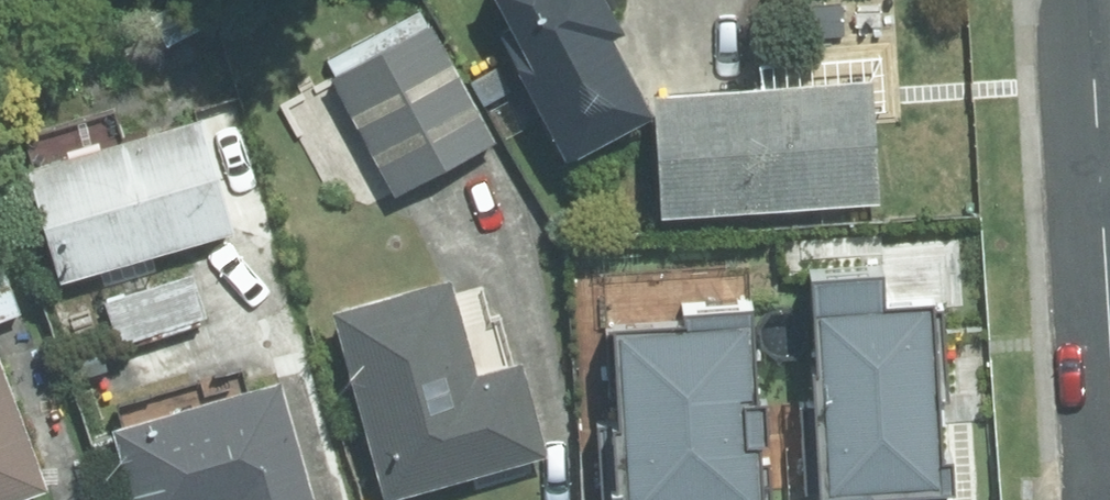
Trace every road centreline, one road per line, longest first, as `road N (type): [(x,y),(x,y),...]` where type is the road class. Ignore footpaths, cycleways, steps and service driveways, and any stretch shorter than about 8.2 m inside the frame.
road 1 (tertiary): [(1109,251),(1094,0)]

